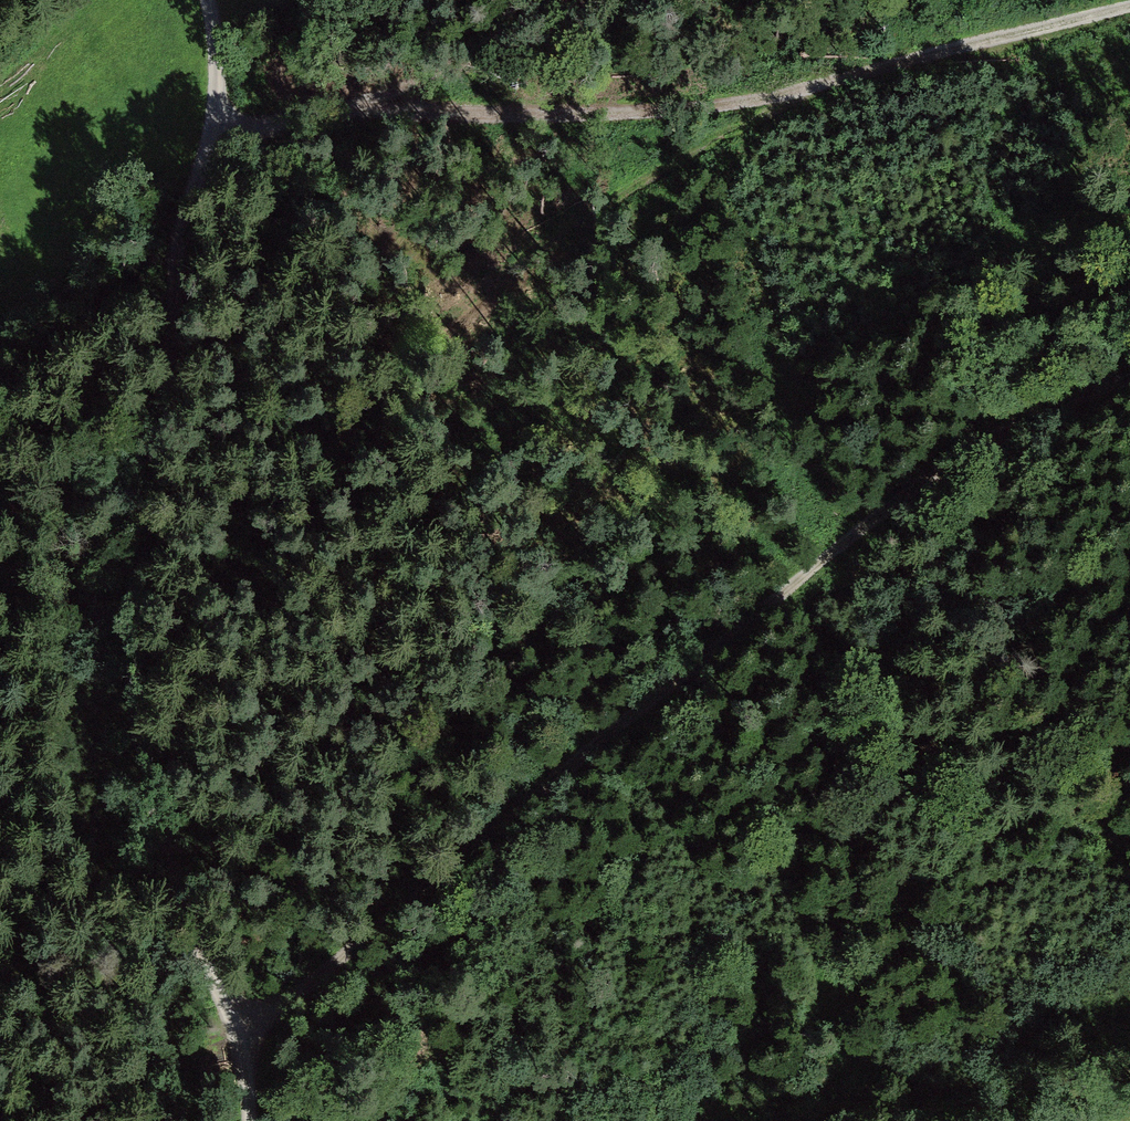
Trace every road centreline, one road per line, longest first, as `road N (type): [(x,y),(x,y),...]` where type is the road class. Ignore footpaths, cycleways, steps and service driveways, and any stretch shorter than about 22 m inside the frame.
road 1 (track): [(208,0),(217,49),(213,131),(171,234),(118,581),(129,776),(227,1000),(249,1029),(251,1120)]
road 2 (track): [(249,1029),(326,975),(564,765),(1017,427),(1129,396)]
road 3 (track): [(1129,5),(749,97),(528,120),(356,117),(218,85)]
road 4 (track): [(1129,1077),(866,1120)]

